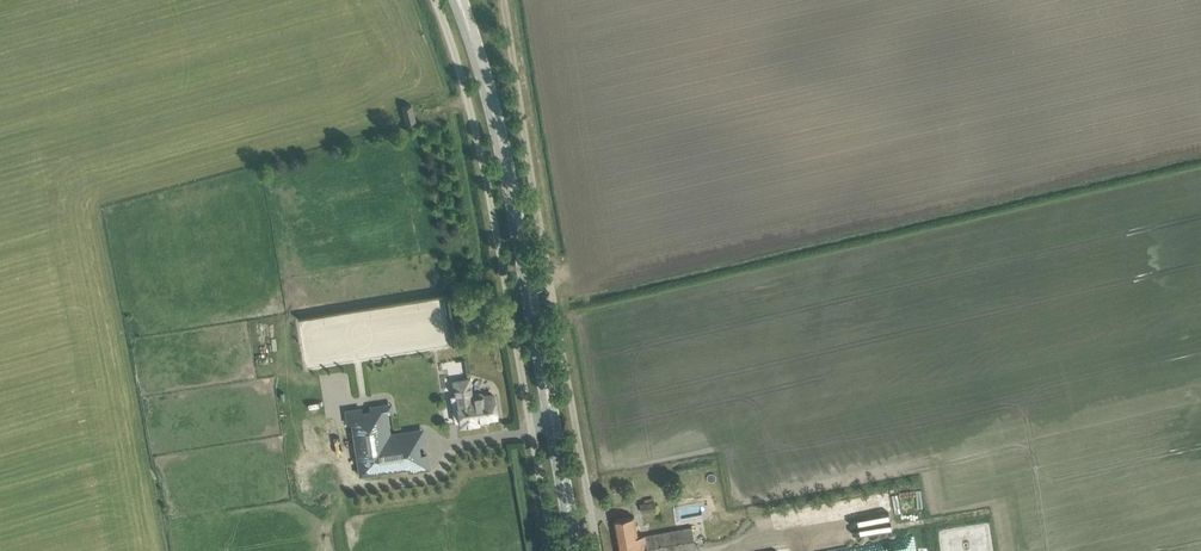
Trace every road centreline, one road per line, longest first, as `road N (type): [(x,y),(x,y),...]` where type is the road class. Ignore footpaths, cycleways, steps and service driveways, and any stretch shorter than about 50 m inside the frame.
road 1 (unclassified): [(555,550),(490,200),(436,0)]
road 2 (primary): [(576,550),(490,104),(459,0)]
road 3 (unclassified): [(602,550),(506,0)]

